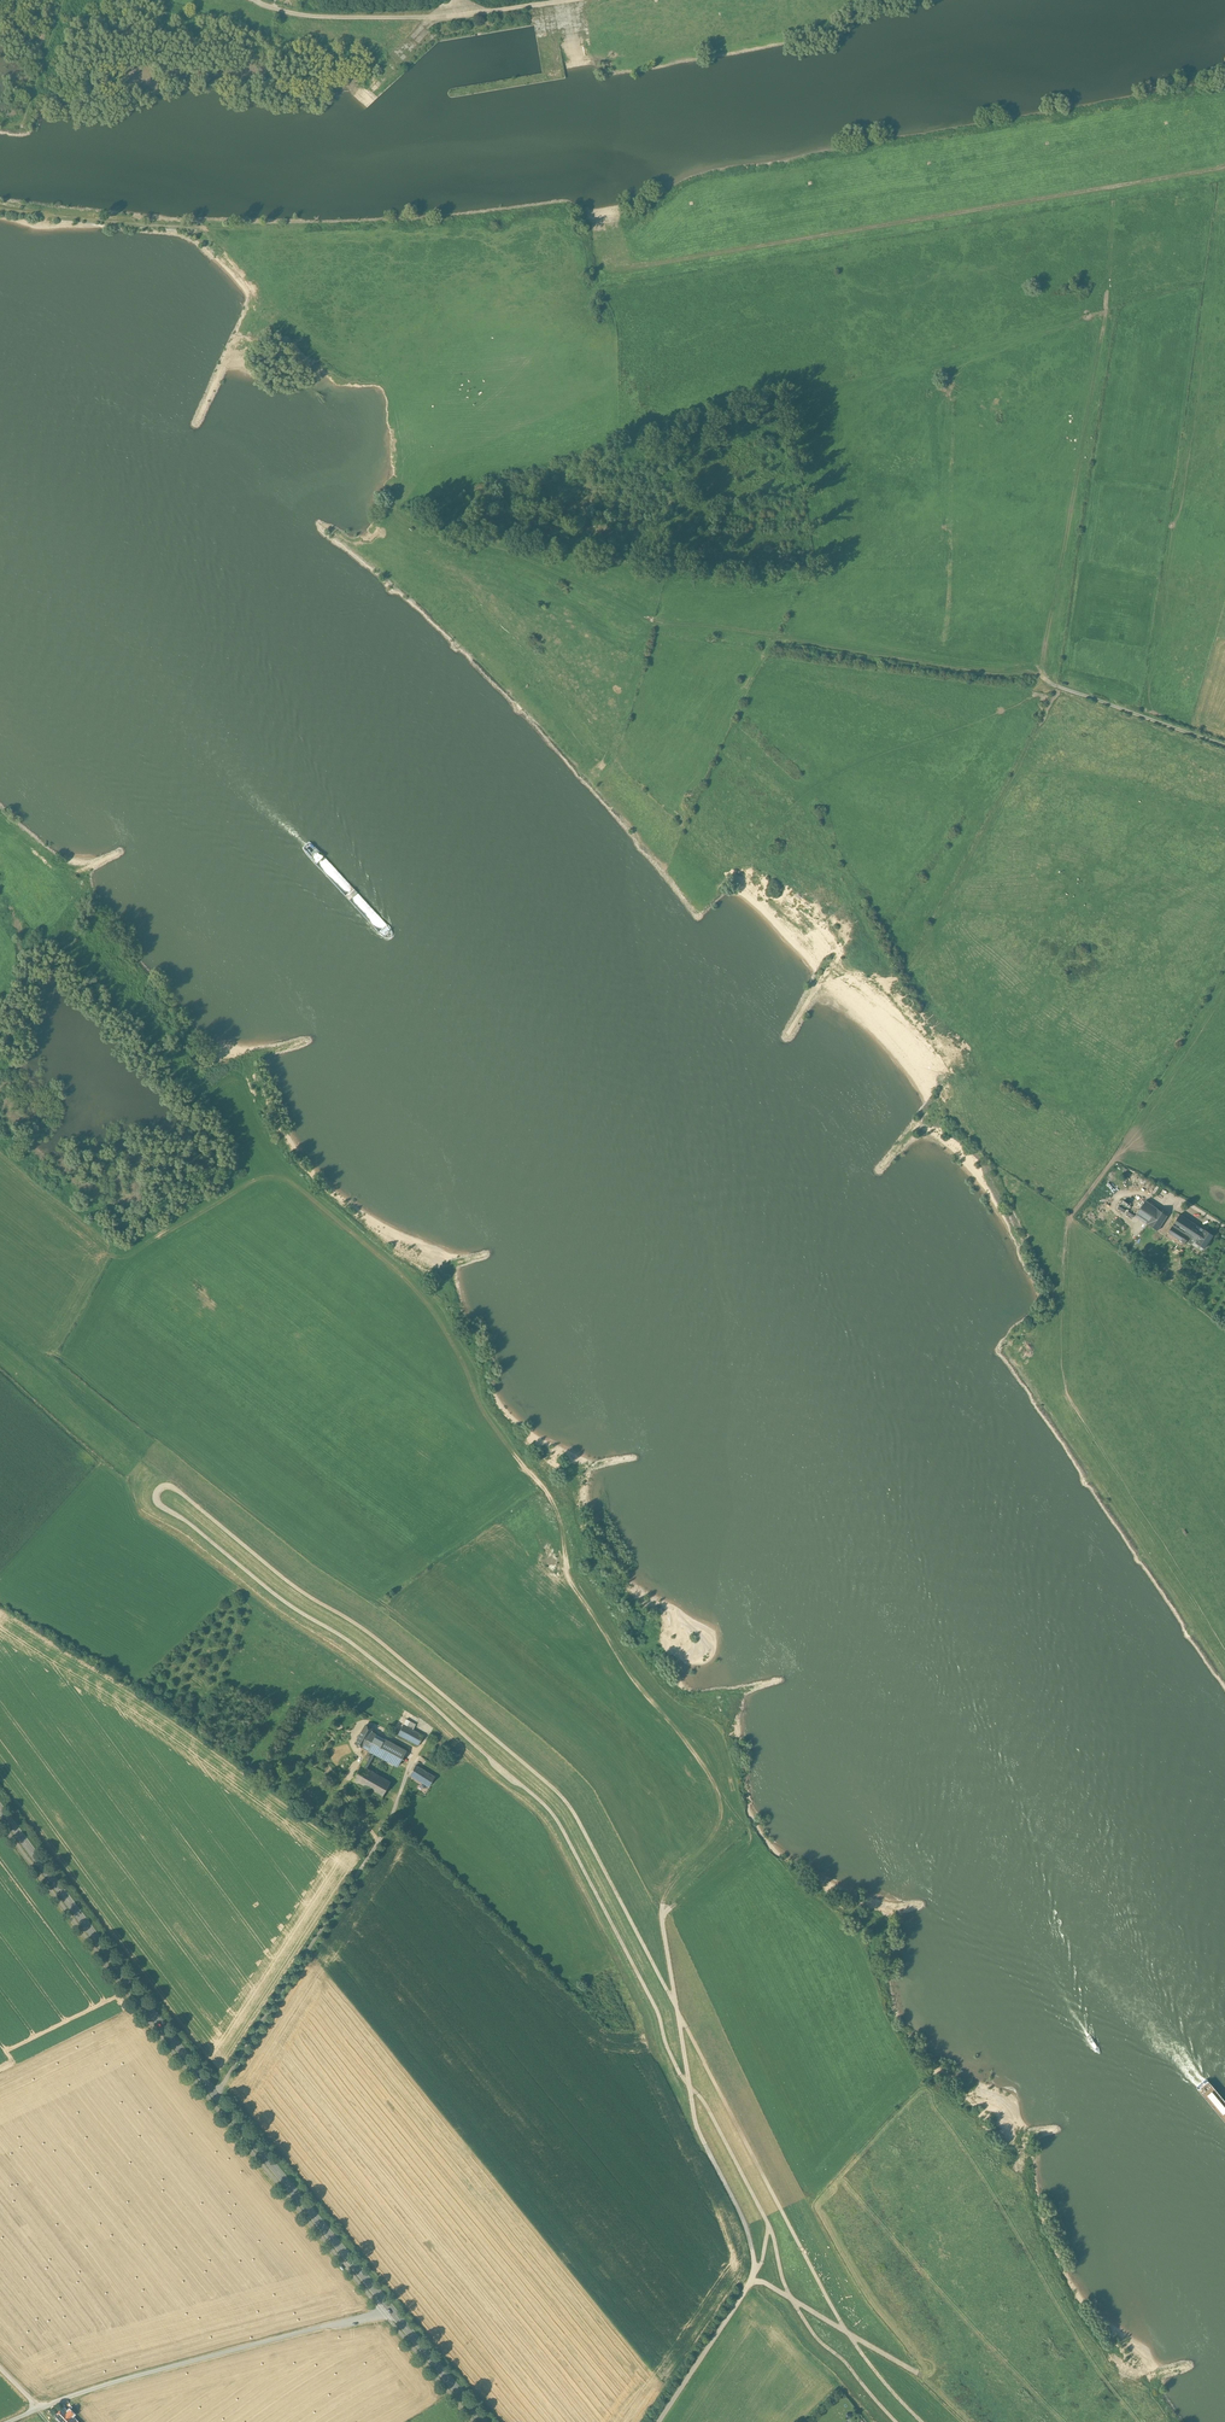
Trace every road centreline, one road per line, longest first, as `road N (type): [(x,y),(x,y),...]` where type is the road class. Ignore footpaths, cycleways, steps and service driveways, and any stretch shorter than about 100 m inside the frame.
road 1 (track): [(1115,185),(1093,414),(1042,676),(1224,747)]
road 2 (secondary): [(392,2310),(0,1809)]
road 3 (unclassified): [(9,2421),(108,2384),(392,2310)]
road 4 (track): [(751,2282),(741,2211),(696,2127),(691,2087)]
road 5 (unclassified): [(657,2421),(751,2282)]
road 6 (secondary): [(484,2421),(392,2310)]

